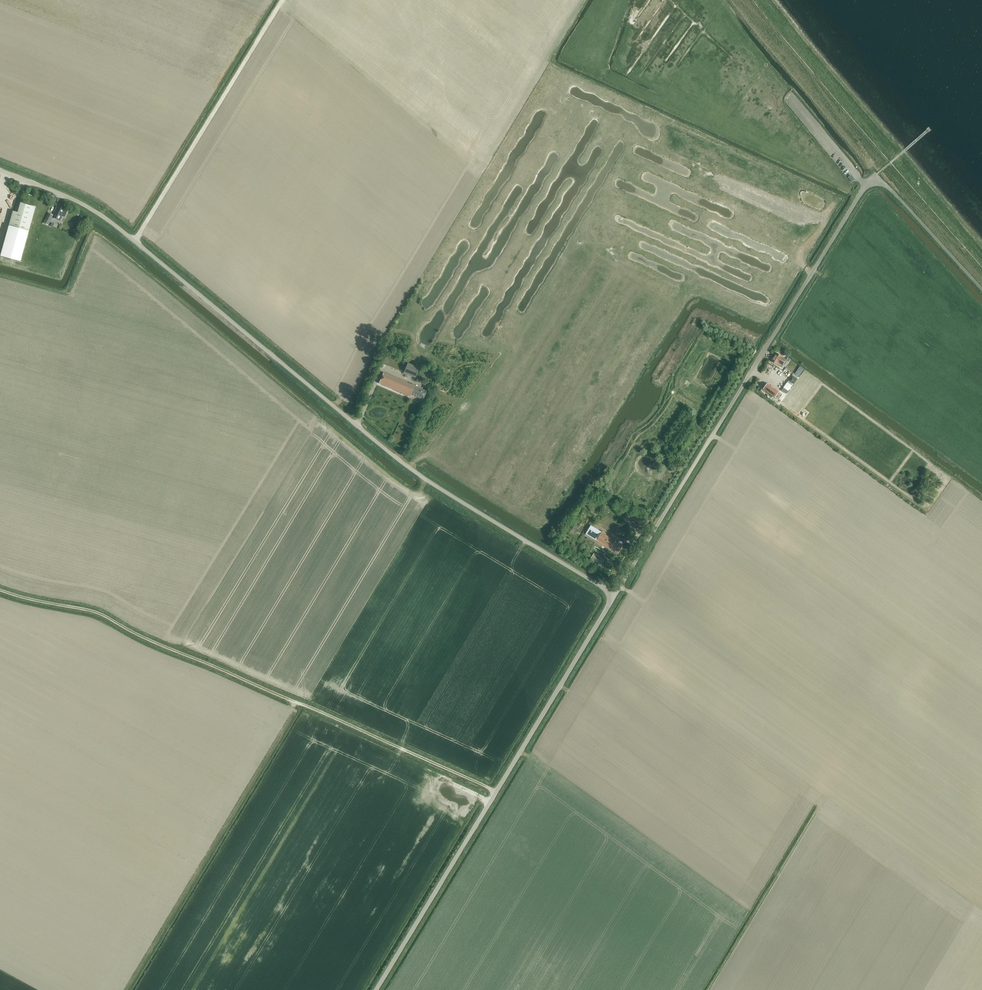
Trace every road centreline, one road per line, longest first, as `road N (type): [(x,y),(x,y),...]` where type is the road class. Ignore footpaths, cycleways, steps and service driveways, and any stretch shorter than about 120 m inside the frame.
road 1 (unclassified): [(615,595),(406,466),(104,215),(0,170)]
road 2 (track): [(495,792),(93,610),(0,590)]
road 3 (unclassified): [(615,595),(866,185)]
road 4 (unclassified): [(375,989),(615,595)]
road 5 (track): [(709,989),(820,806)]
road 6 (unclassified): [(981,290),(891,190),(866,185)]

